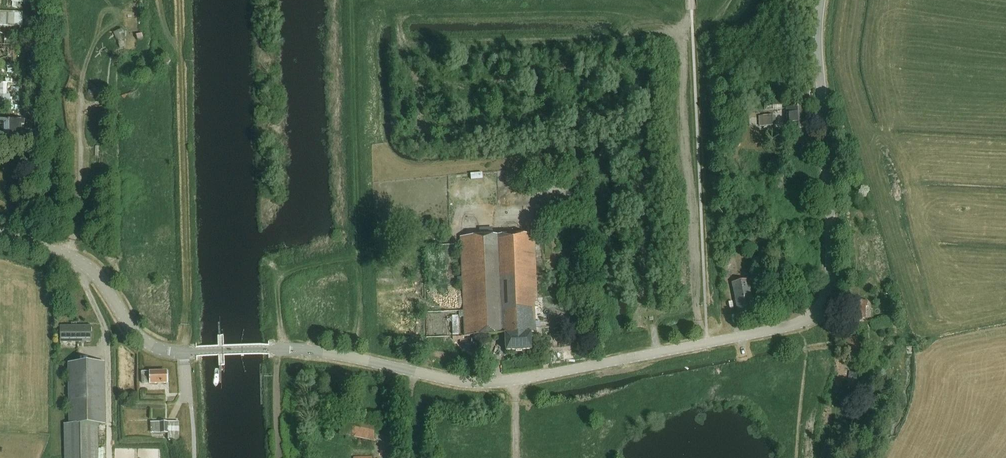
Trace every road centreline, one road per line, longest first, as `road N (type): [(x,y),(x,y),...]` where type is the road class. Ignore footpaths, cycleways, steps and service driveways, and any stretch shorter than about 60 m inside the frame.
road 1 (tertiary): [(276,352),(487,383),(813,317),(829,296),(832,260),(821,0)]
road 2 (tertiary): [(183,353),(138,336),(102,280),(80,262),(0,232)]

